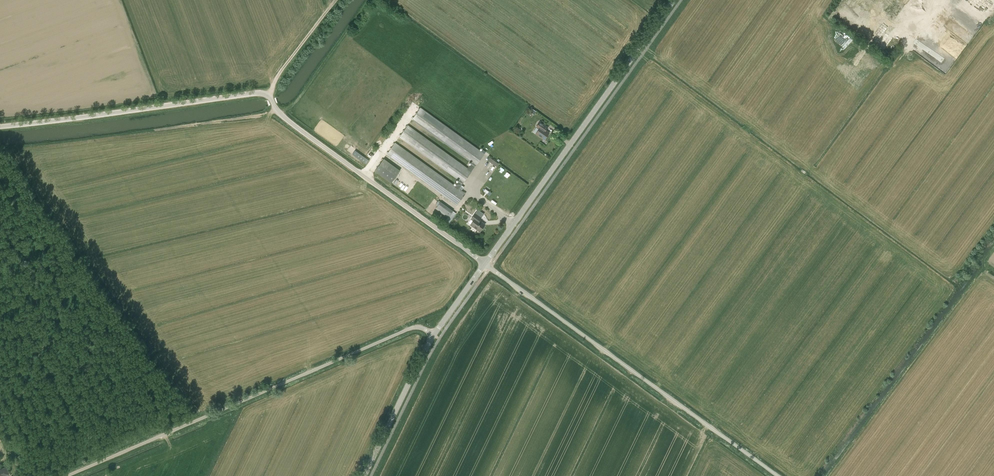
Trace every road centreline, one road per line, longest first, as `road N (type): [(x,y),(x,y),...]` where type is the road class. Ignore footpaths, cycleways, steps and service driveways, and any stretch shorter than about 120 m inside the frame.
road 1 (unclassified): [(66,475),(410,328),(434,334)]
road 2 (unclassified): [(778,475),(485,263)]
road 3 (tertiary): [(485,263),(674,0)]
road 4 (unclassified): [(485,263),(281,115),(271,99)]
road 5 (track): [(993,278),(982,270),(828,475)]
road 6 (unclassified): [(201,101),(0,126)]
road 7 (tertiary): [(364,475),(434,334)]
road 8 (track): [(277,111),(292,106),(369,0)]

